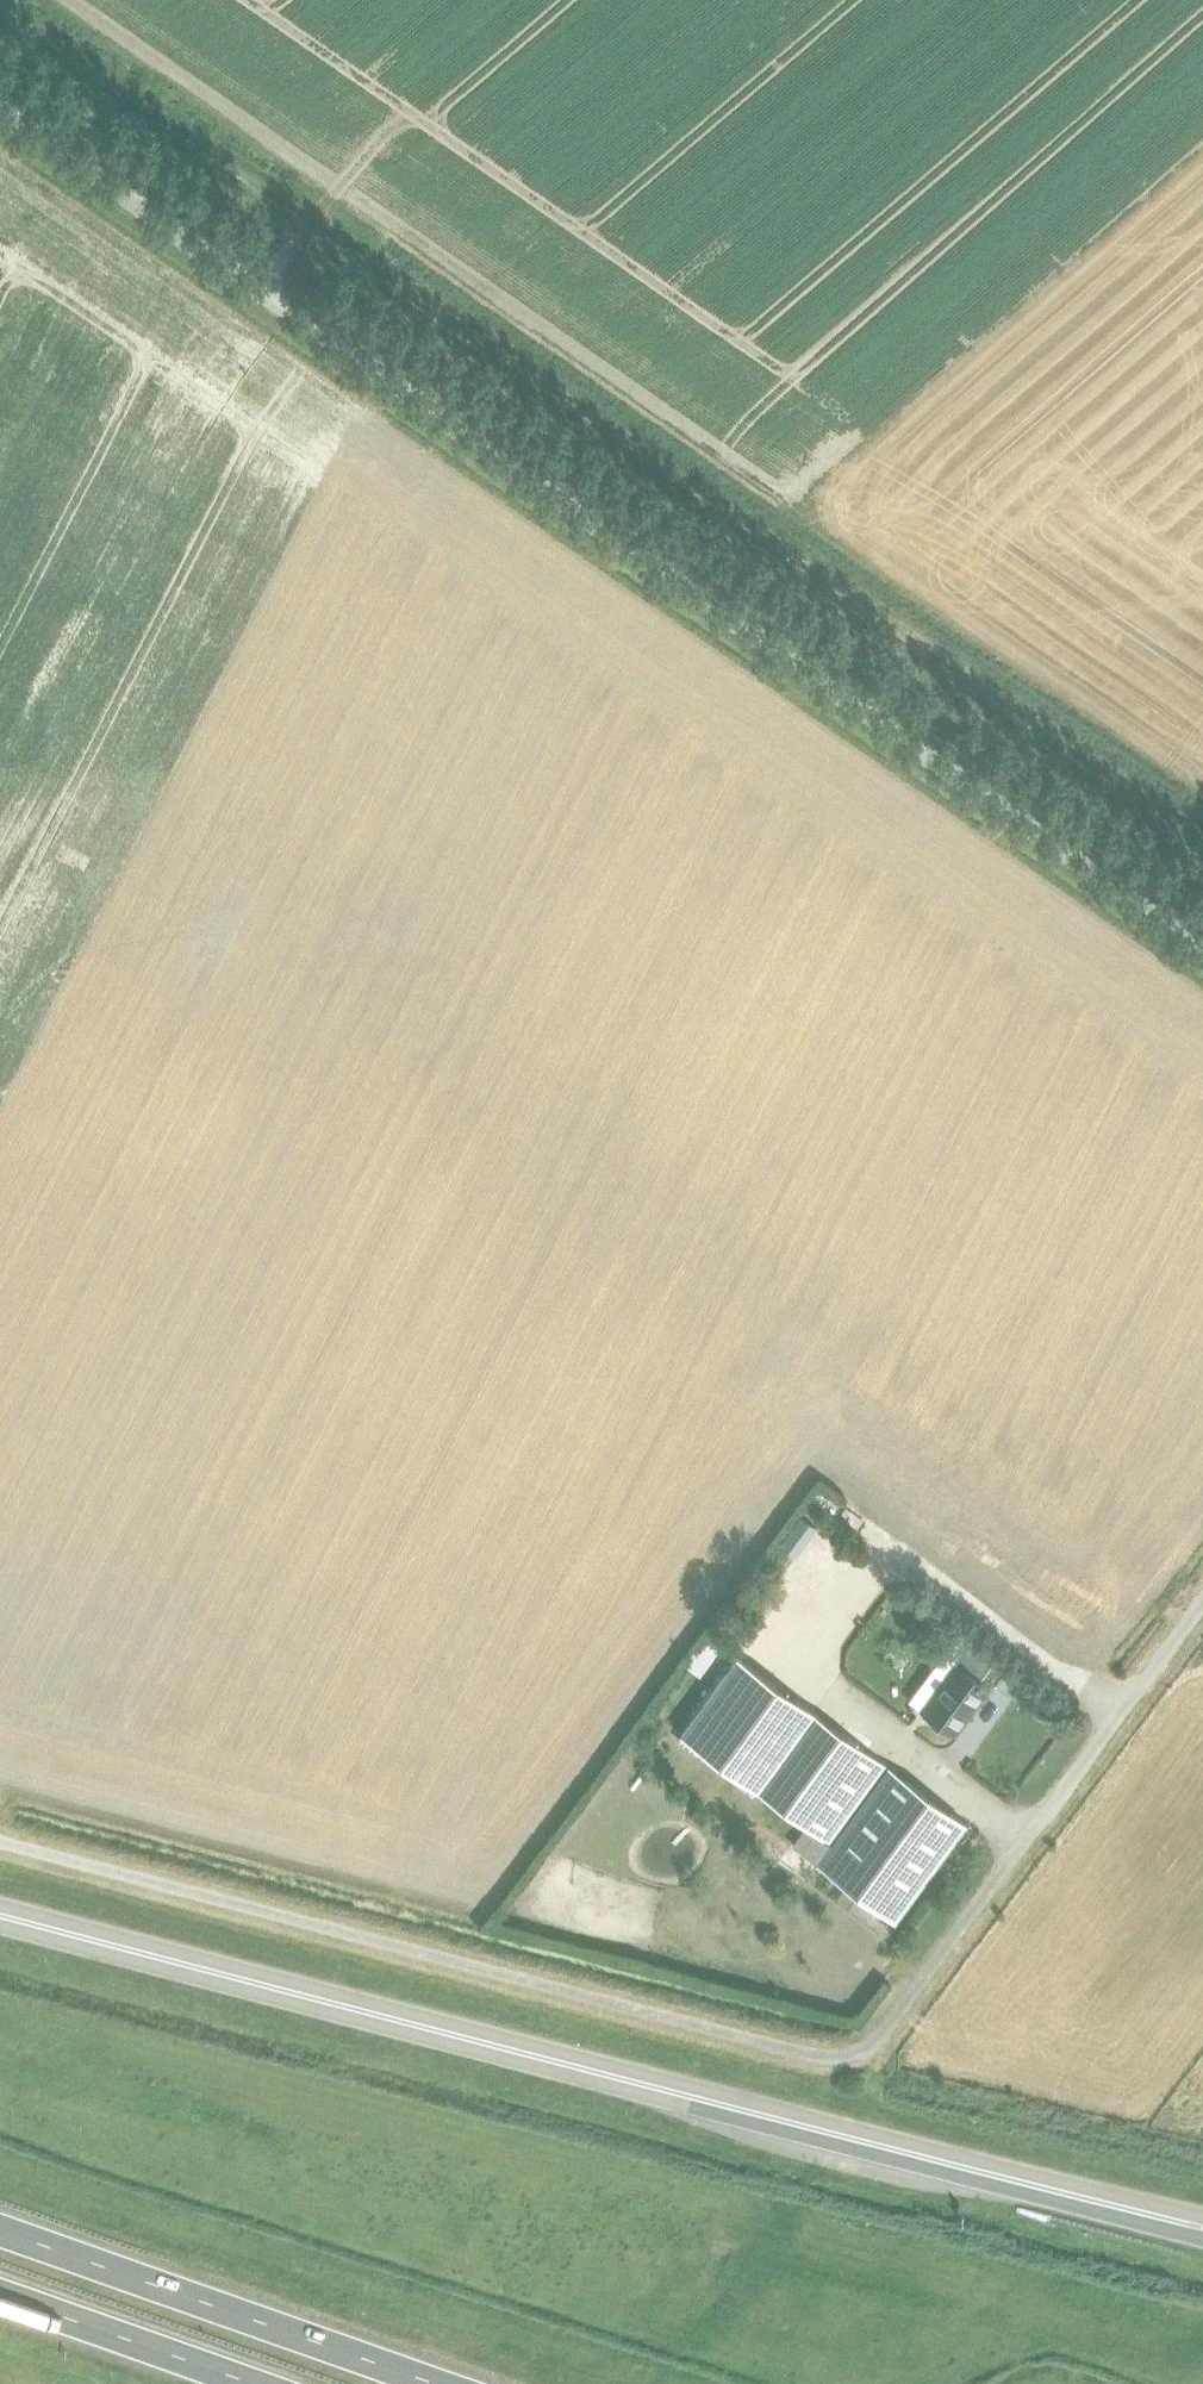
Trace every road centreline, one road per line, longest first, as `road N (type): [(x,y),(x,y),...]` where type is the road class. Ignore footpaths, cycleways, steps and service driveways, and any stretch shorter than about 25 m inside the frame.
road 1 (unclassified): [(1202,961),(456,445),(0,114)]
road 2 (unclassified): [(0,1844),(487,1980),(821,2061),(858,2058),(883,2036),(1202,1600)]
road 3 (trunk): [(0,1914),(1202,2229)]
road 4 (trunk): [(436,2383),(0,2229)]
road 5 (trunk): [(0,2294),(257,2383)]

